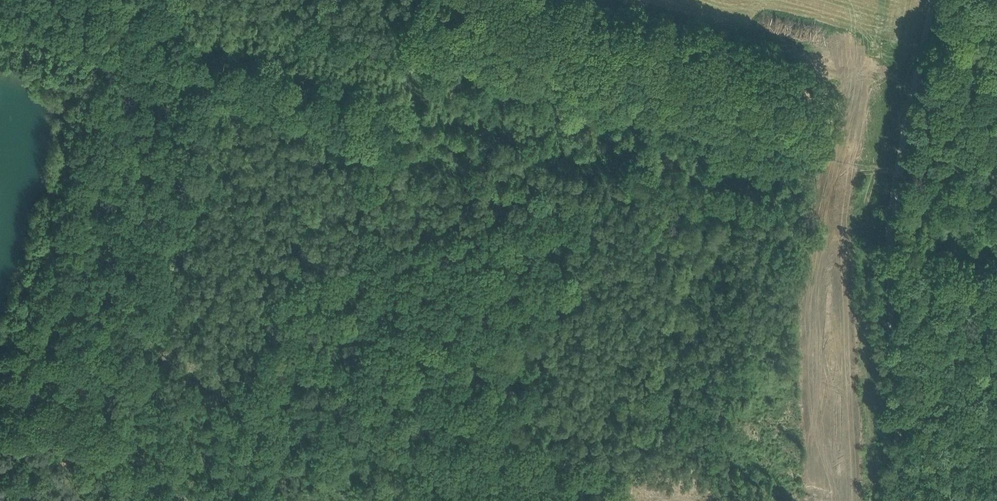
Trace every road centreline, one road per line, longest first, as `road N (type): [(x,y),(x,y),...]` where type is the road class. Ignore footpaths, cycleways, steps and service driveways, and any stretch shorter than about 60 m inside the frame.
road 1 (track): [(0,24),(221,85),(99,500)]
road 2 (track): [(893,248),(909,500)]
road 3 (track): [(927,0),(903,173)]

